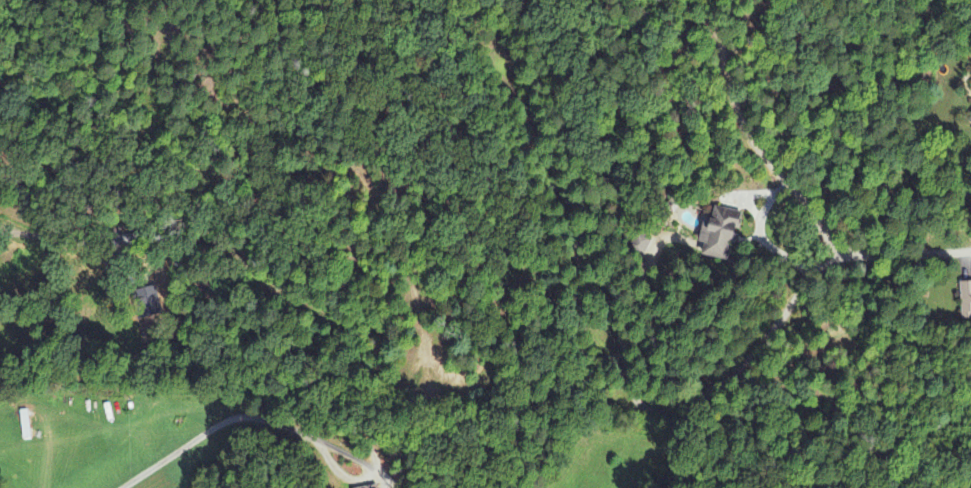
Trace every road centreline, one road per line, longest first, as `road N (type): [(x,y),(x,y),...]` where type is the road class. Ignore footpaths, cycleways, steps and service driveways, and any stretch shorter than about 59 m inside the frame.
road 1 (track): [(626,366),(529,262),(511,263),(506,272),(483,375),(448,390),(367,358),(337,326),(262,282),(230,247),(136,233)]
road 2 (residential): [(970,252),(828,264),(810,276),(754,354),(706,398),(677,412),(640,403),(626,366)]
road 3 (residential): [(505,67),(561,187),(580,275),(613,304),(626,366)]
road 4 (residential): [(843,259),(747,128),(712,0)]
road 5 (track): [(0,230),(55,239),(136,233)]

